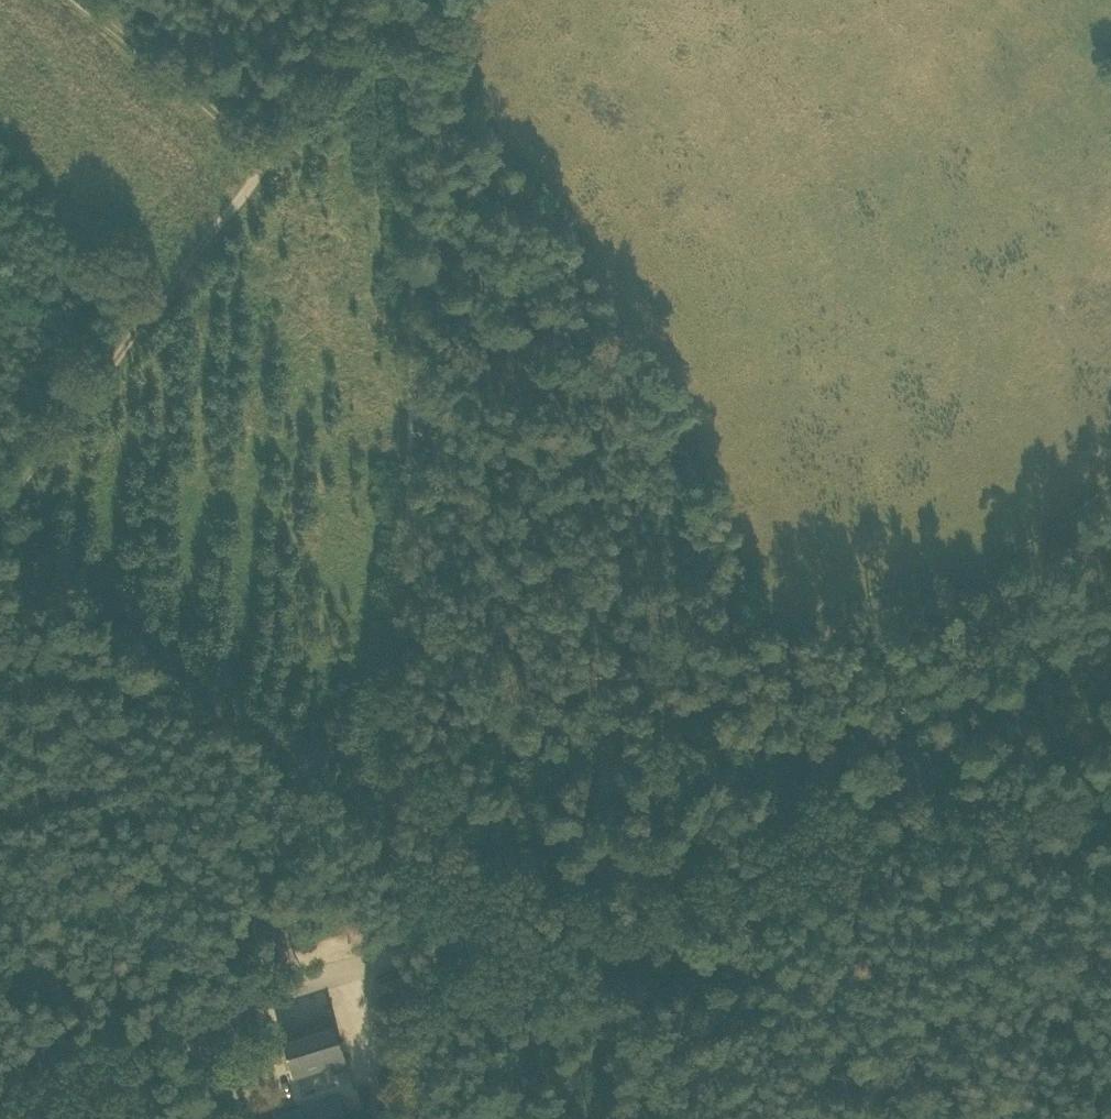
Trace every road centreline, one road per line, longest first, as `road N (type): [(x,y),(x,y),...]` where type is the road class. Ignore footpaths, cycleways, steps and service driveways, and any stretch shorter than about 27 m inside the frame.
road 1 (track): [(403,0),(400,786),(416,971)]
road 2 (track): [(0,513),(398,0)]
road 3 (track): [(1110,759),(1000,774),(554,926)]
road 4 (unclassified): [(0,1083),(336,975),(425,965)]
road 5 (track): [(86,0),(274,155)]
road 6 (track): [(404,1118),(416,971)]
road 7 (track): [(554,926),(425,965)]

